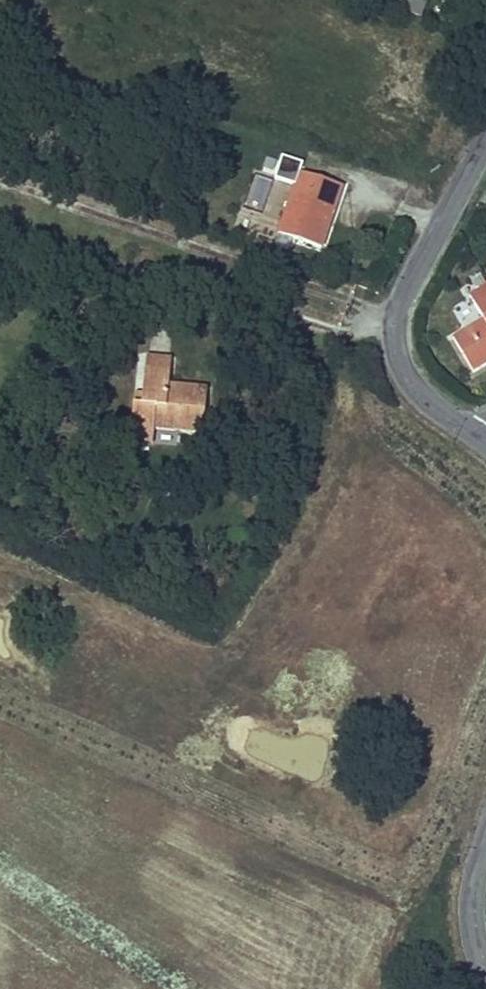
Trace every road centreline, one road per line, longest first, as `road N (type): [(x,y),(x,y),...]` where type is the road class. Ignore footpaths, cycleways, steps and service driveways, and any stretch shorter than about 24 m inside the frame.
road 1 (unclassified): [(478,437),(404,374),(395,322),(485,140)]
road 2 (unclassified): [(485,973),(472,905),(485,844)]

